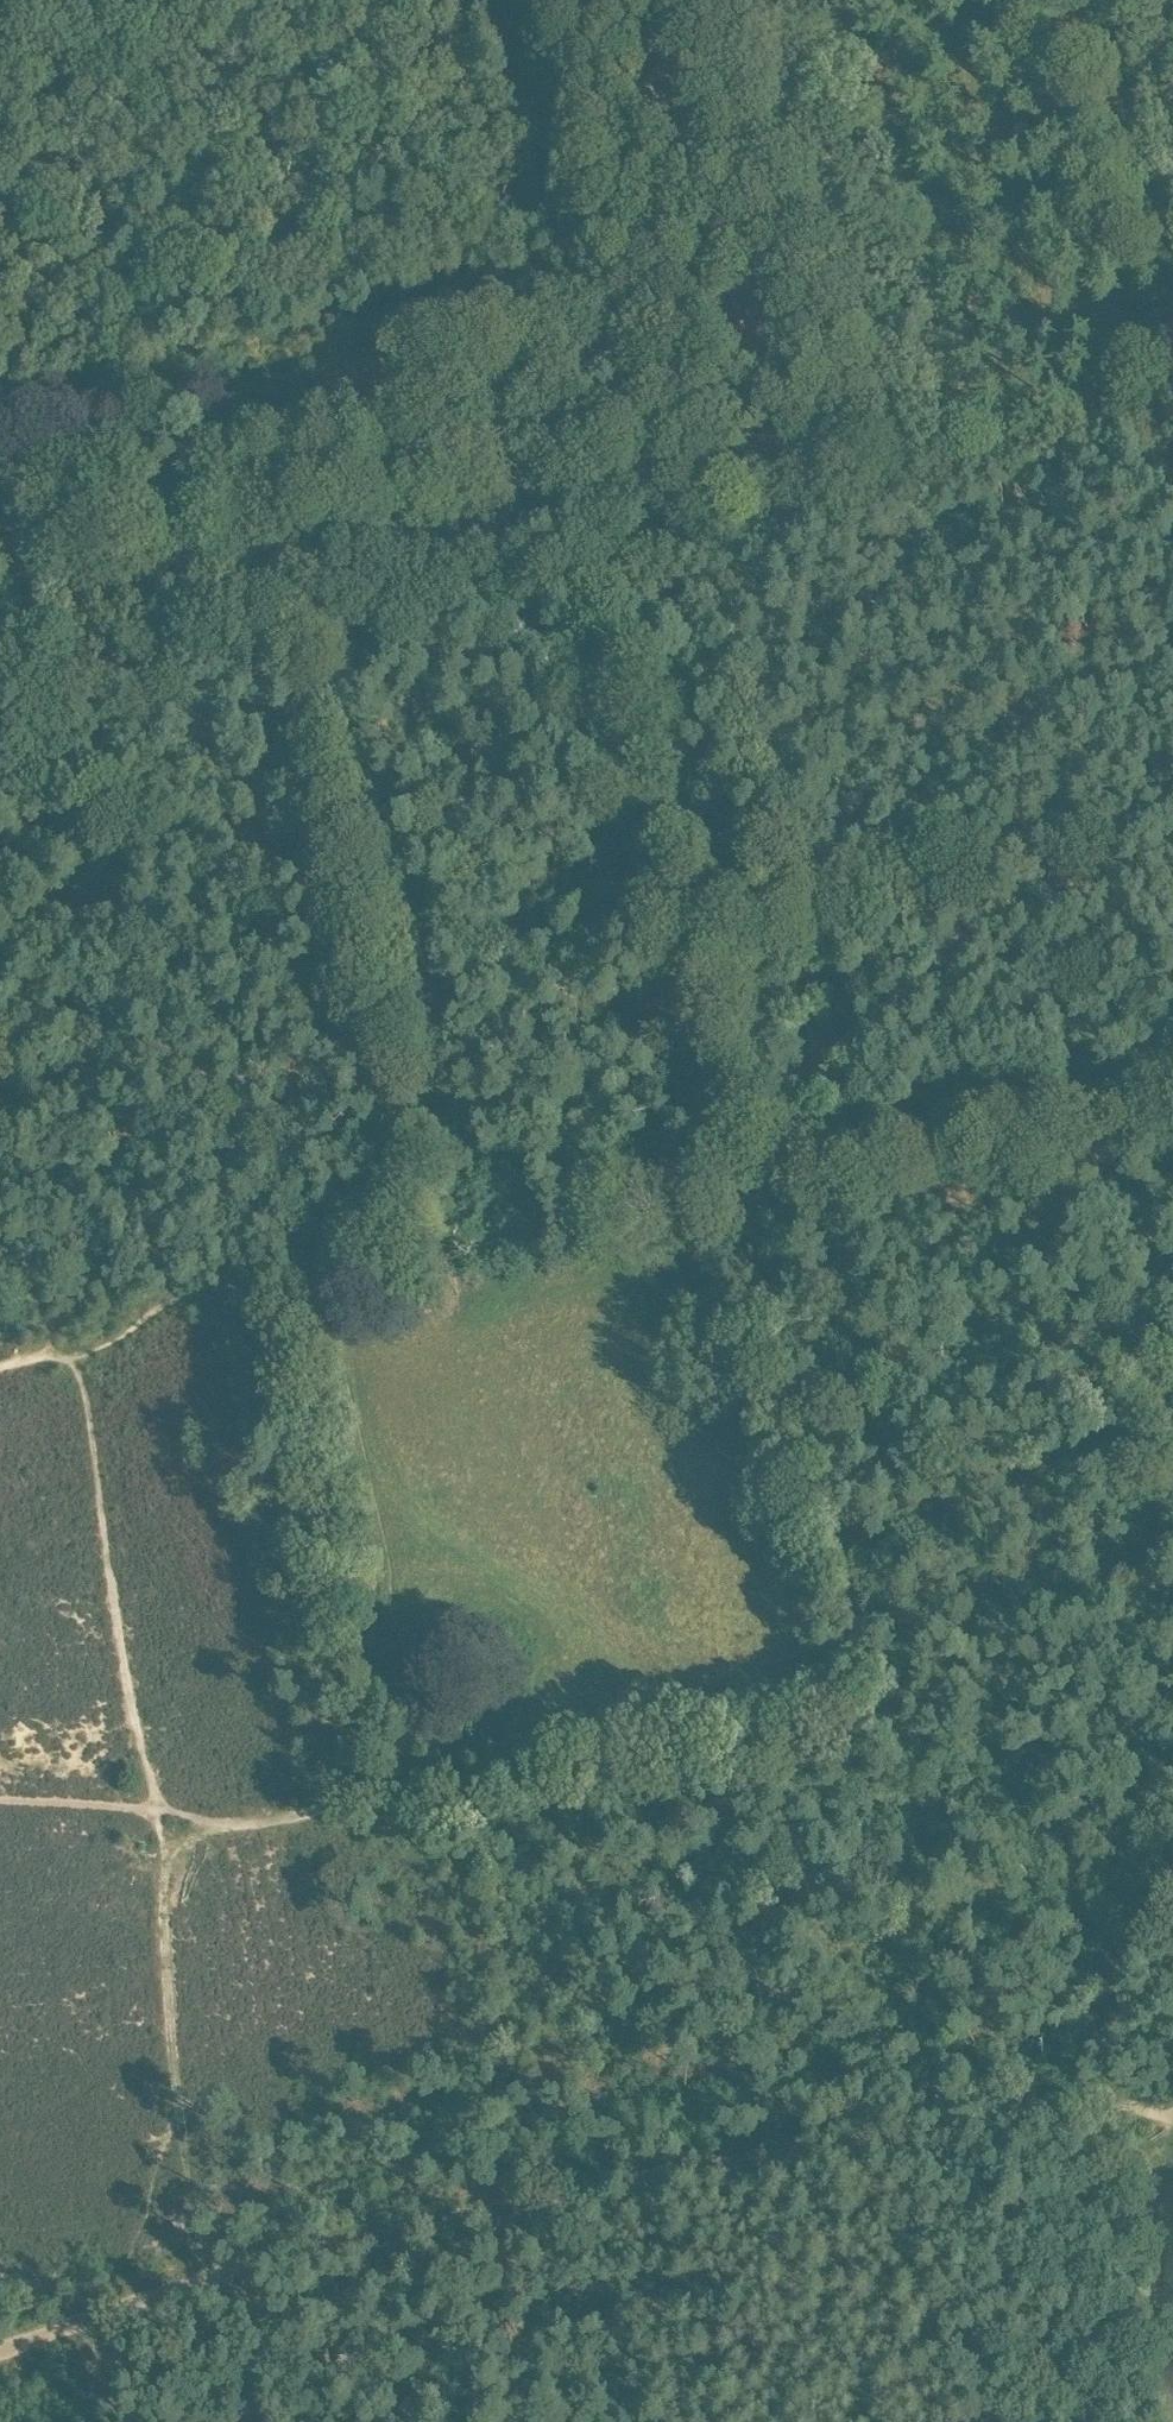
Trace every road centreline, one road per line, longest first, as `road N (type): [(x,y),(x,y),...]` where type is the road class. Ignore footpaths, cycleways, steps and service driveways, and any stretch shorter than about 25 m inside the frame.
road 1 (track): [(1172,2110),(917,2114),(215,2282)]
road 2 (track): [(0,2350),(215,2282)]

